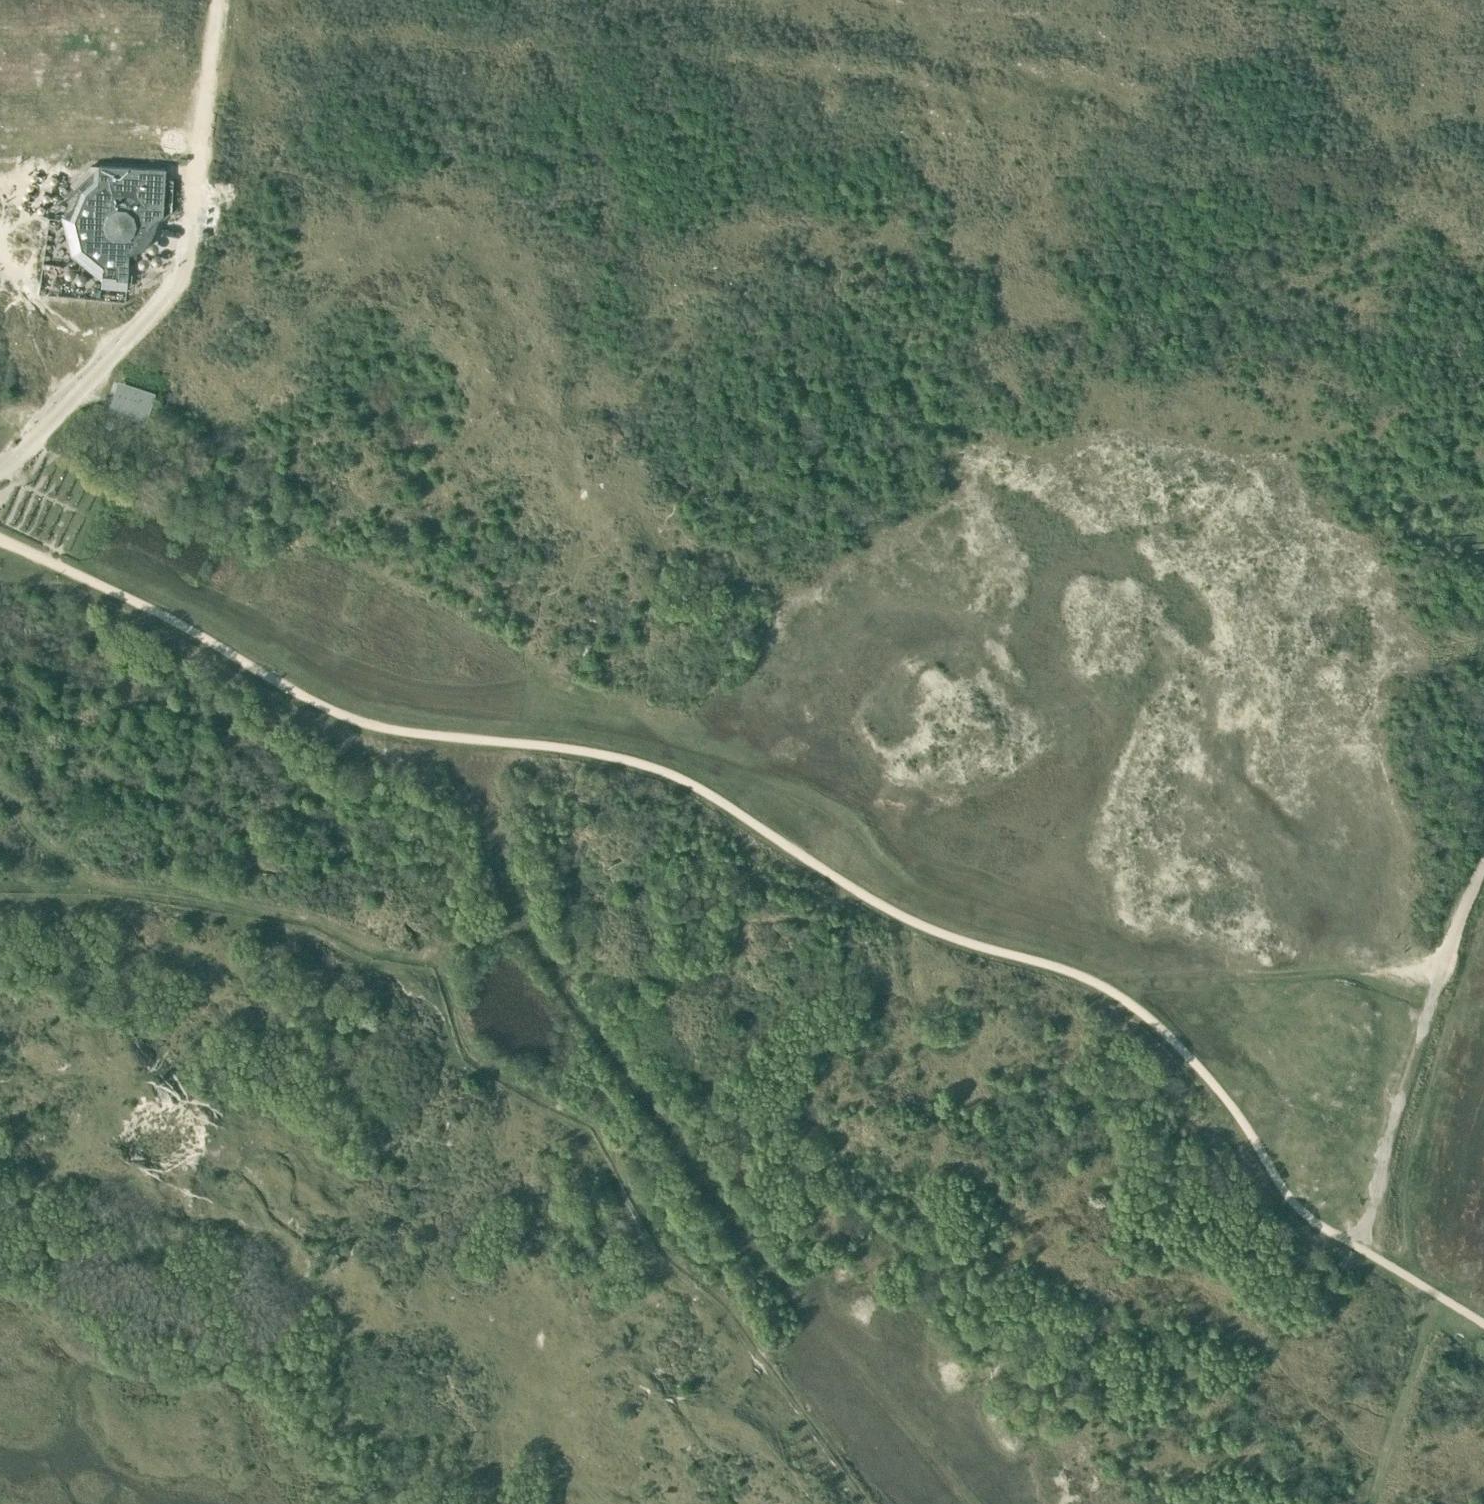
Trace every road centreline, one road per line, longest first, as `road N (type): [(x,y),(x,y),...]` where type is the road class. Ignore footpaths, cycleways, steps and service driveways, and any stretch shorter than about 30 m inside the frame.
road 1 (track): [(0,473),(179,285),(219,0)]
road 2 (track): [(1359,1246),(1456,916),(1483,859)]

